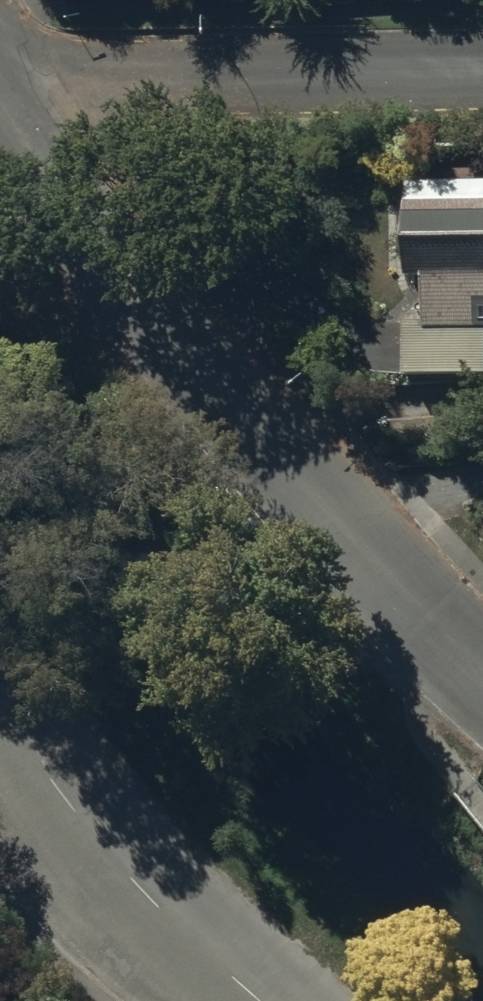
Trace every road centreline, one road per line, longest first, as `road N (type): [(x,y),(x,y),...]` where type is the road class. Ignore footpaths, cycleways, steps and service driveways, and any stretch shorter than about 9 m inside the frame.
road 1 (unclassified): [(0,106),(80,231),(414,608),(482,668)]
road 2 (residential): [(482,69),(0,81)]
road 3 (residential): [(257,1000),(117,877),(77,827),(0,666)]

